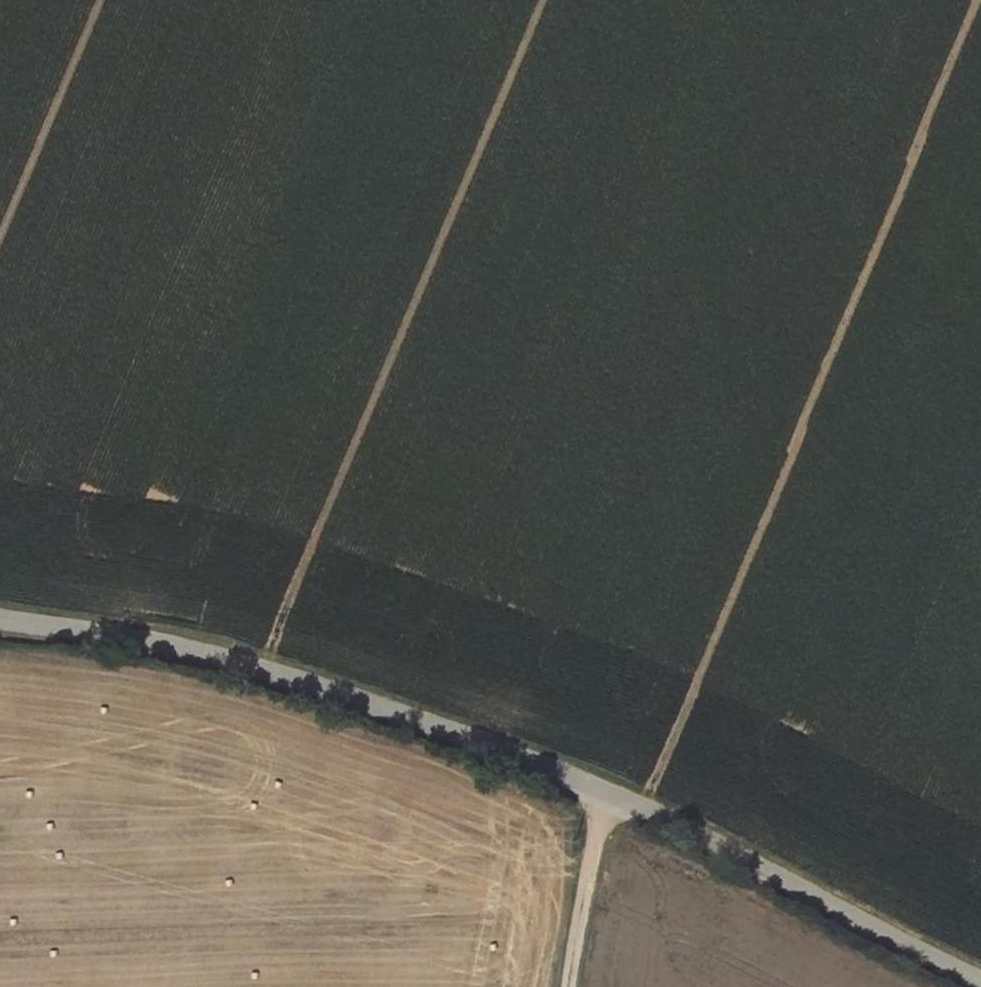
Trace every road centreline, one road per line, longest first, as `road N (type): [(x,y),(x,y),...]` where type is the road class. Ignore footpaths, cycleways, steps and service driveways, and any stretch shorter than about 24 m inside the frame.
road 1 (unclassified): [(980,974),(627,803),(429,724),(235,663),(0,620)]
road 2 (track): [(602,792),(566,986)]

